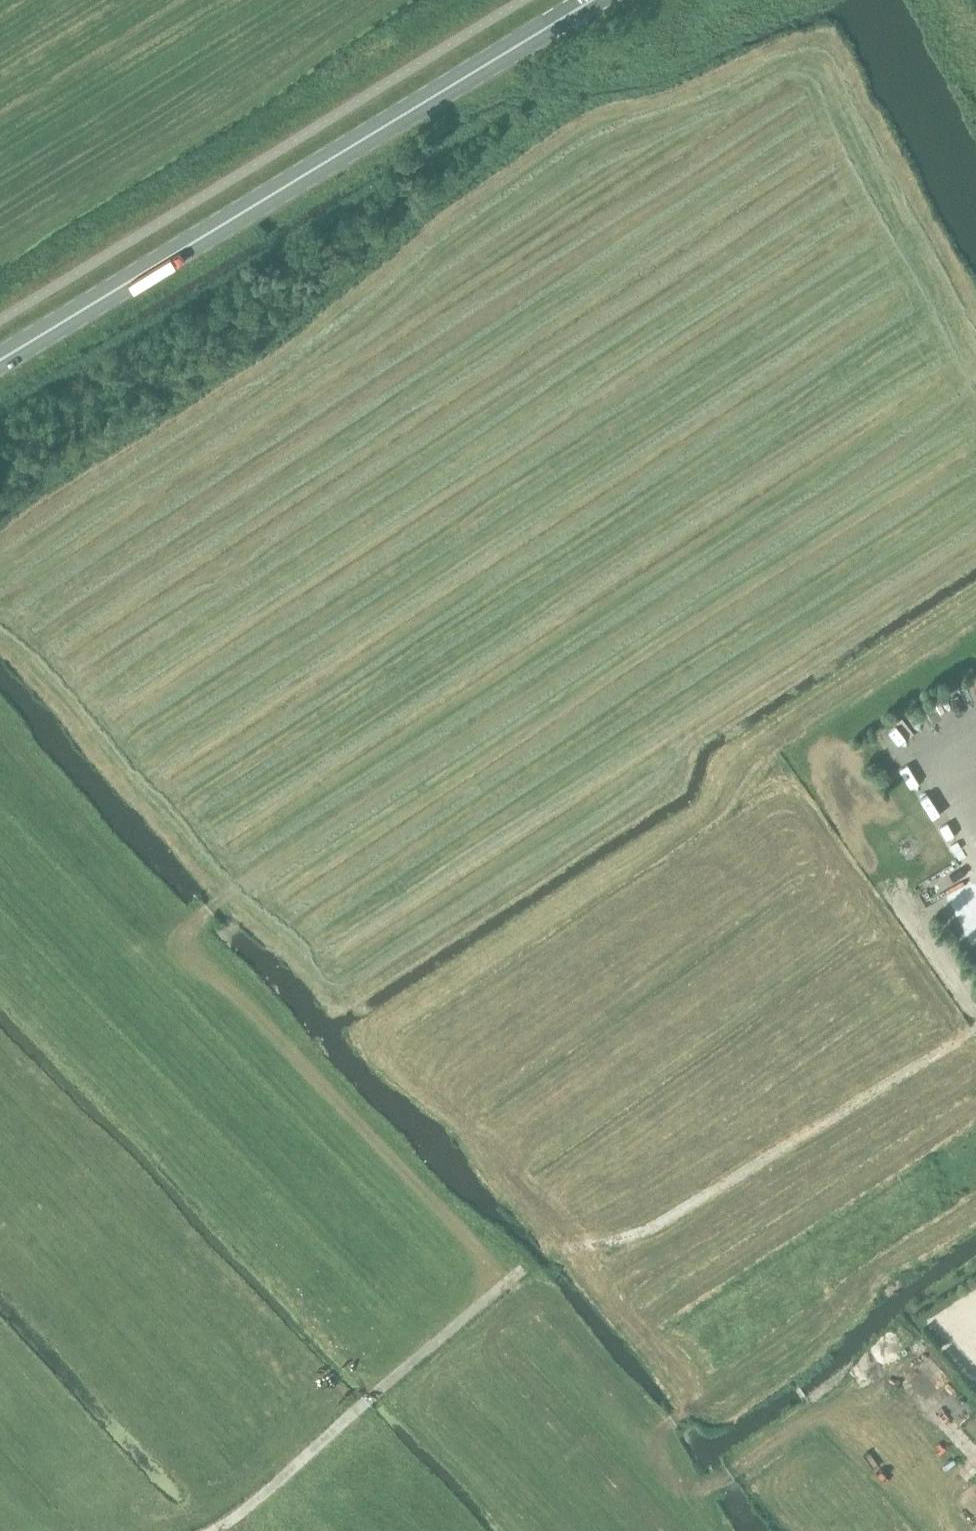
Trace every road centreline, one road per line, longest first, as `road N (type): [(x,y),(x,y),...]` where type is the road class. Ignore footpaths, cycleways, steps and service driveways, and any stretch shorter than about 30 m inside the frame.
road 1 (track): [(498,1288),(479,1254),(184,946),(193,921),(927,425),(975,382)]
road 2 (primary): [(0,362),(596,0)]
road 3 (track): [(560,1249),(617,1240),(670,1218),(975,1027)]
road 4 (track): [(214,1530),(518,1271)]

